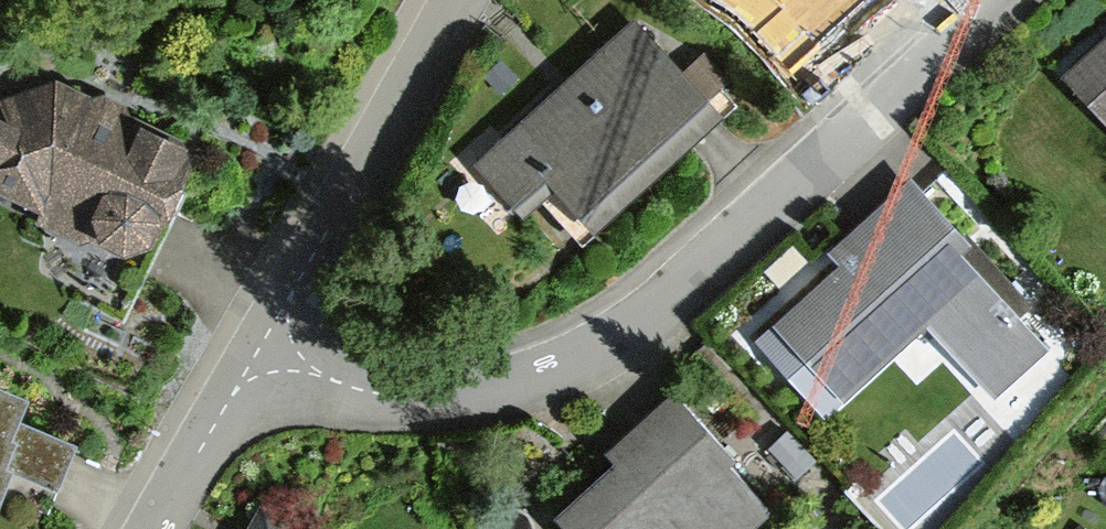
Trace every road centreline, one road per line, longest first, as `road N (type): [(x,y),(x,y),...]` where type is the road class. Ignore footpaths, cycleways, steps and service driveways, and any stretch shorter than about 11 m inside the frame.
road 1 (residential): [(254,351),(349,389),(455,392),(560,371),(692,287),(995,0)]
road 2 (residential): [(445,0),(254,351)]
road 3 (residential): [(254,351),(154,528)]

